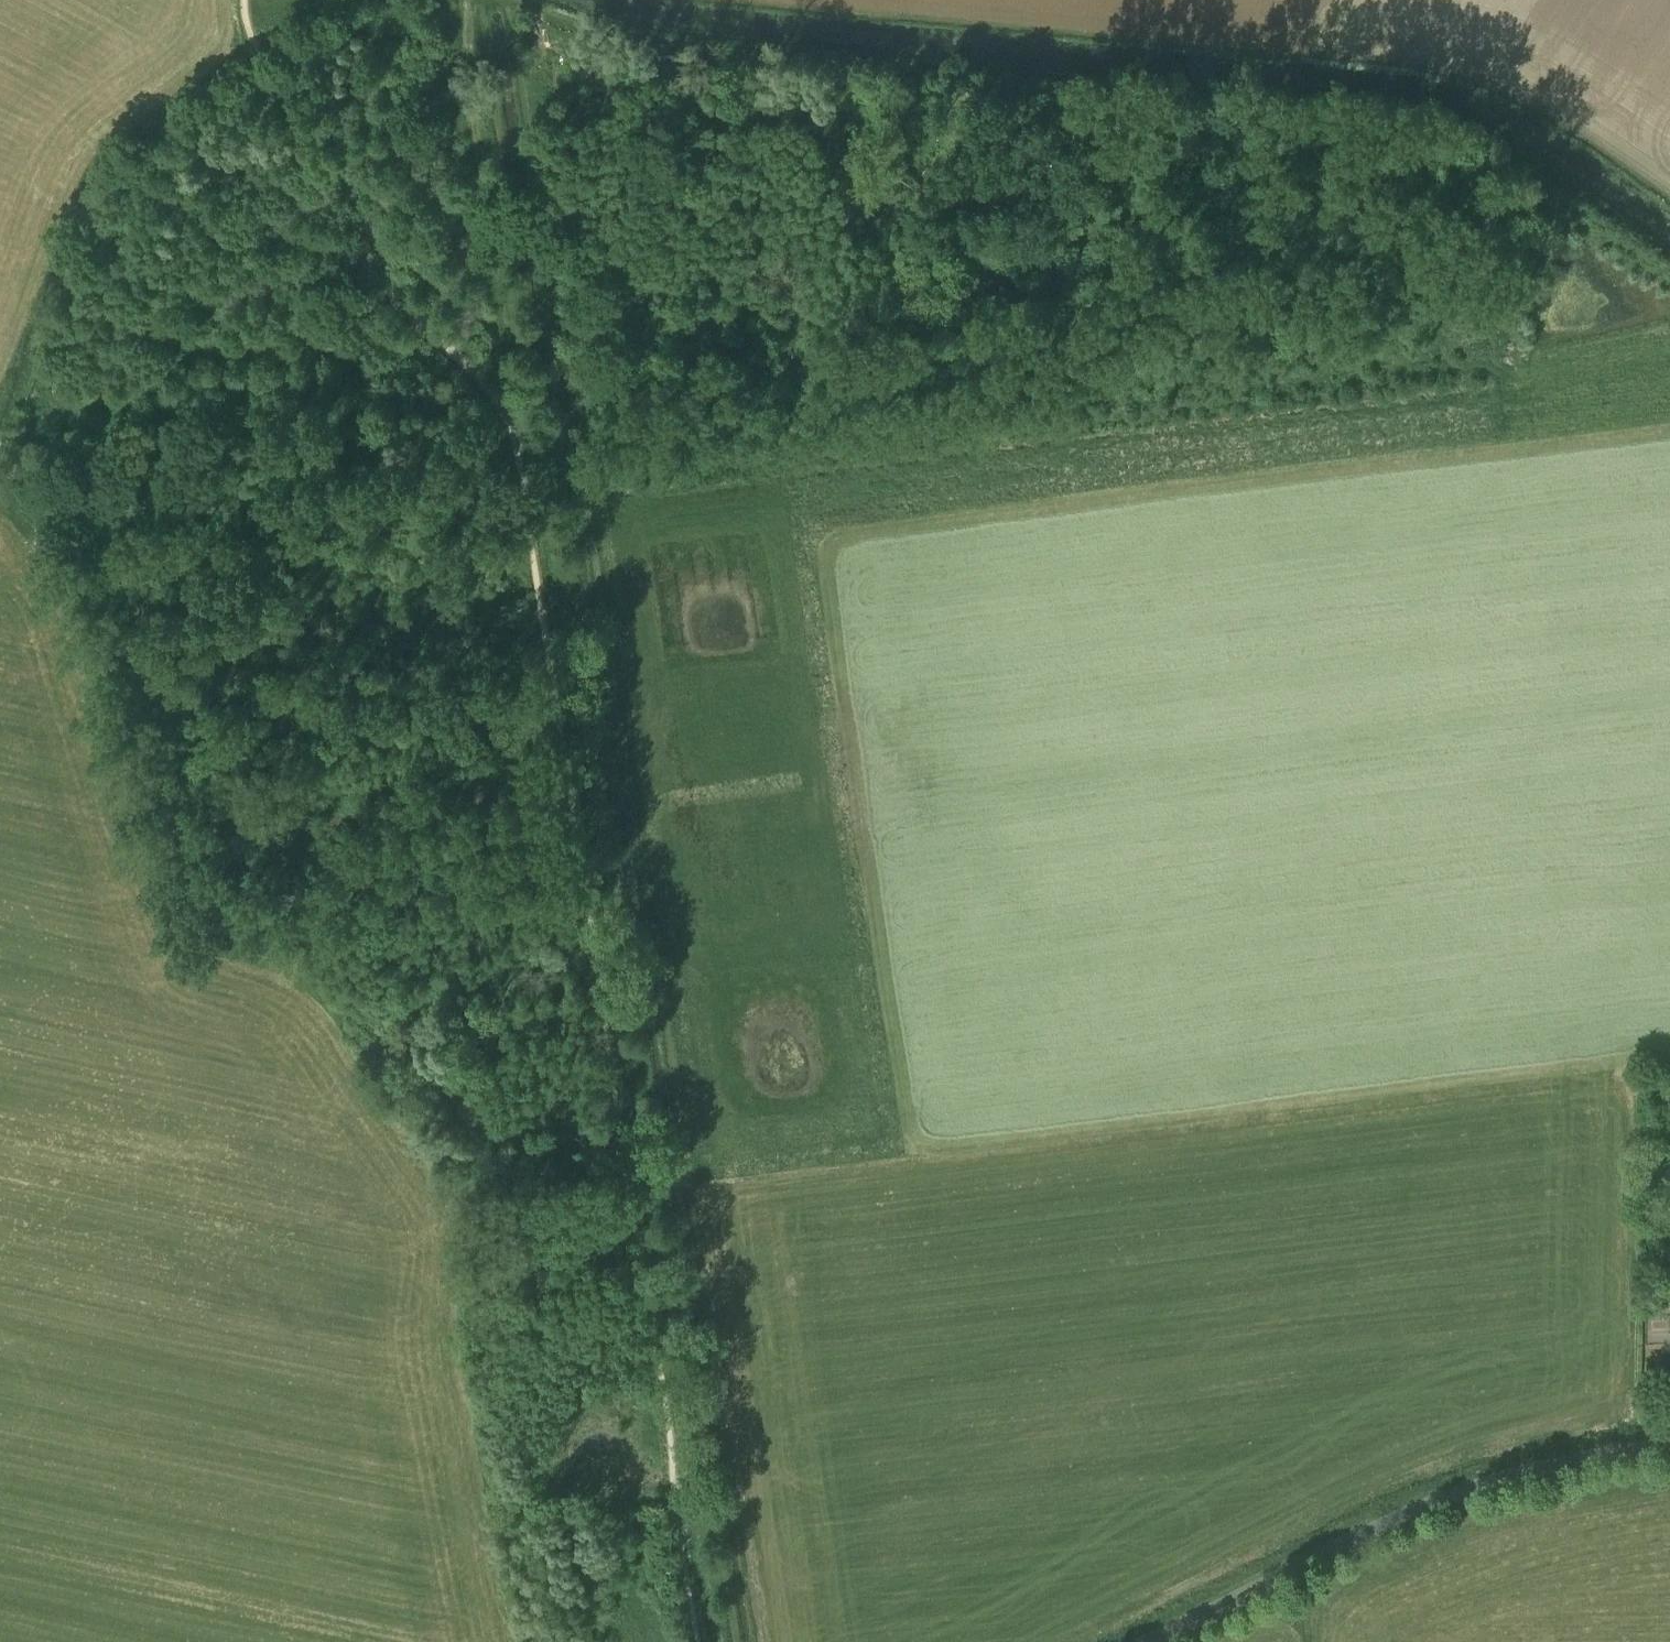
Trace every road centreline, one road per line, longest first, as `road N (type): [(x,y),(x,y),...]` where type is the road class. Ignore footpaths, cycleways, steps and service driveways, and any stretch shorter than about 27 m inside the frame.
road 1 (track): [(726,1641),(622,958),(502,66),(474,0)]
road 2 (unclassified): [(1145,1641),(1439,1499),(1586,1457),(1669,1444)]

